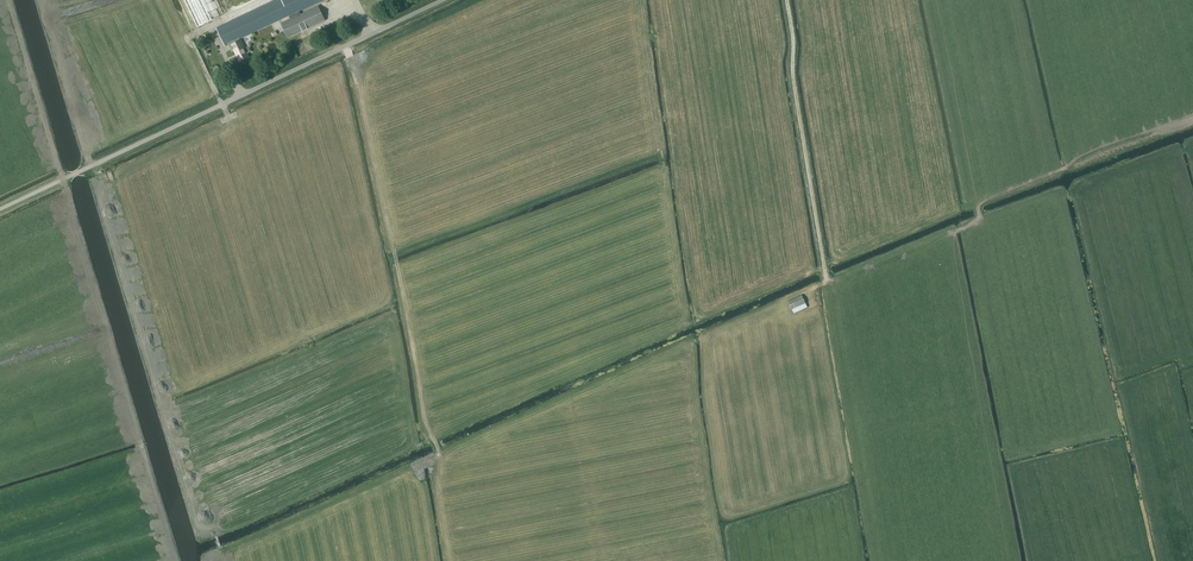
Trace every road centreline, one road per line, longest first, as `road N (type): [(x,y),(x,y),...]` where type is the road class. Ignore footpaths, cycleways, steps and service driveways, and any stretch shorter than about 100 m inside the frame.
road 1 (unclassified): [(0,209),(446,0)]

